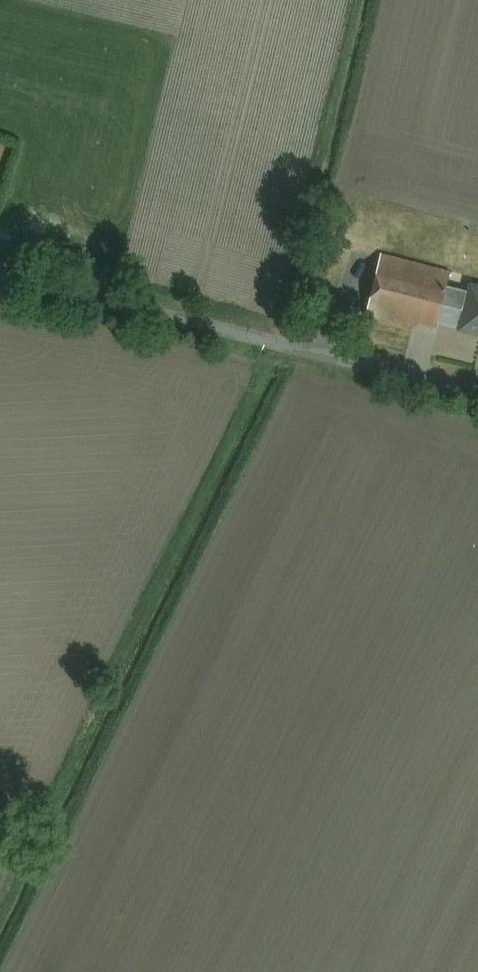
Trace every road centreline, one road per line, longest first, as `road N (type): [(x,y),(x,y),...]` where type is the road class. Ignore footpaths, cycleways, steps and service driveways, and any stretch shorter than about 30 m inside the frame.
road 1 (unclassified): [(0,269),(477,385)]

